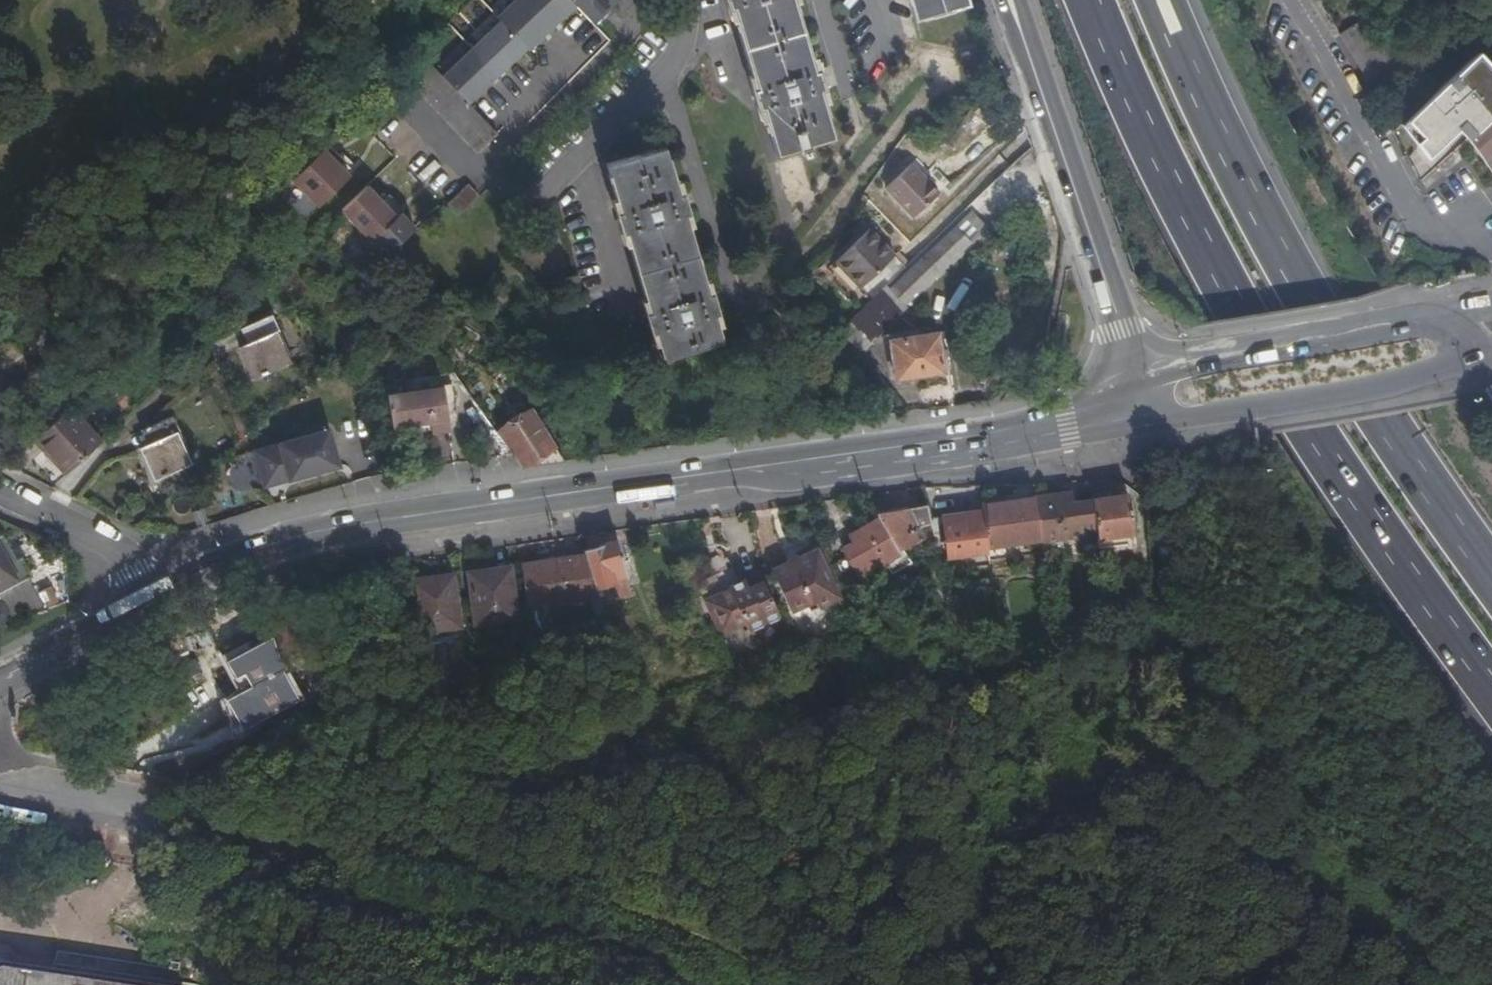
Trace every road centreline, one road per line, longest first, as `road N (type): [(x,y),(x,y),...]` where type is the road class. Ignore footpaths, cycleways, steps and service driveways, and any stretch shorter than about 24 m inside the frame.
road 1 (secondary): [(1012,433),(396,521),(281,544),(158,590)]
road 2 (motorway): [(1092,0),(1194,223),(1324,446),(1491,683)]
road 3 (motorway): [(1491,595),(1285,269),(1153,0)]
road 4 (tertiary): [(1010,0),(1132,382)]
road 5 (residential): [(1491,250),(1466,223),(1414,226),(1282,0)]
road 6 (secondary): [(1142,423),(1431,376),(1480,358)]
road 7 (secondary): [(1441,318),(1194,362),(1132,382)]
road 8 (residential): [(0,492),(110,547),(158,590)]
road 9 (secondary): [(158,590),(0,679)]
road 10 (residential): [(0,794),(157,825)]
road 11 (secondary): [(1132,382),(1012,433)]
road 12 (secondary): [(1012,433),(1142,423)]

